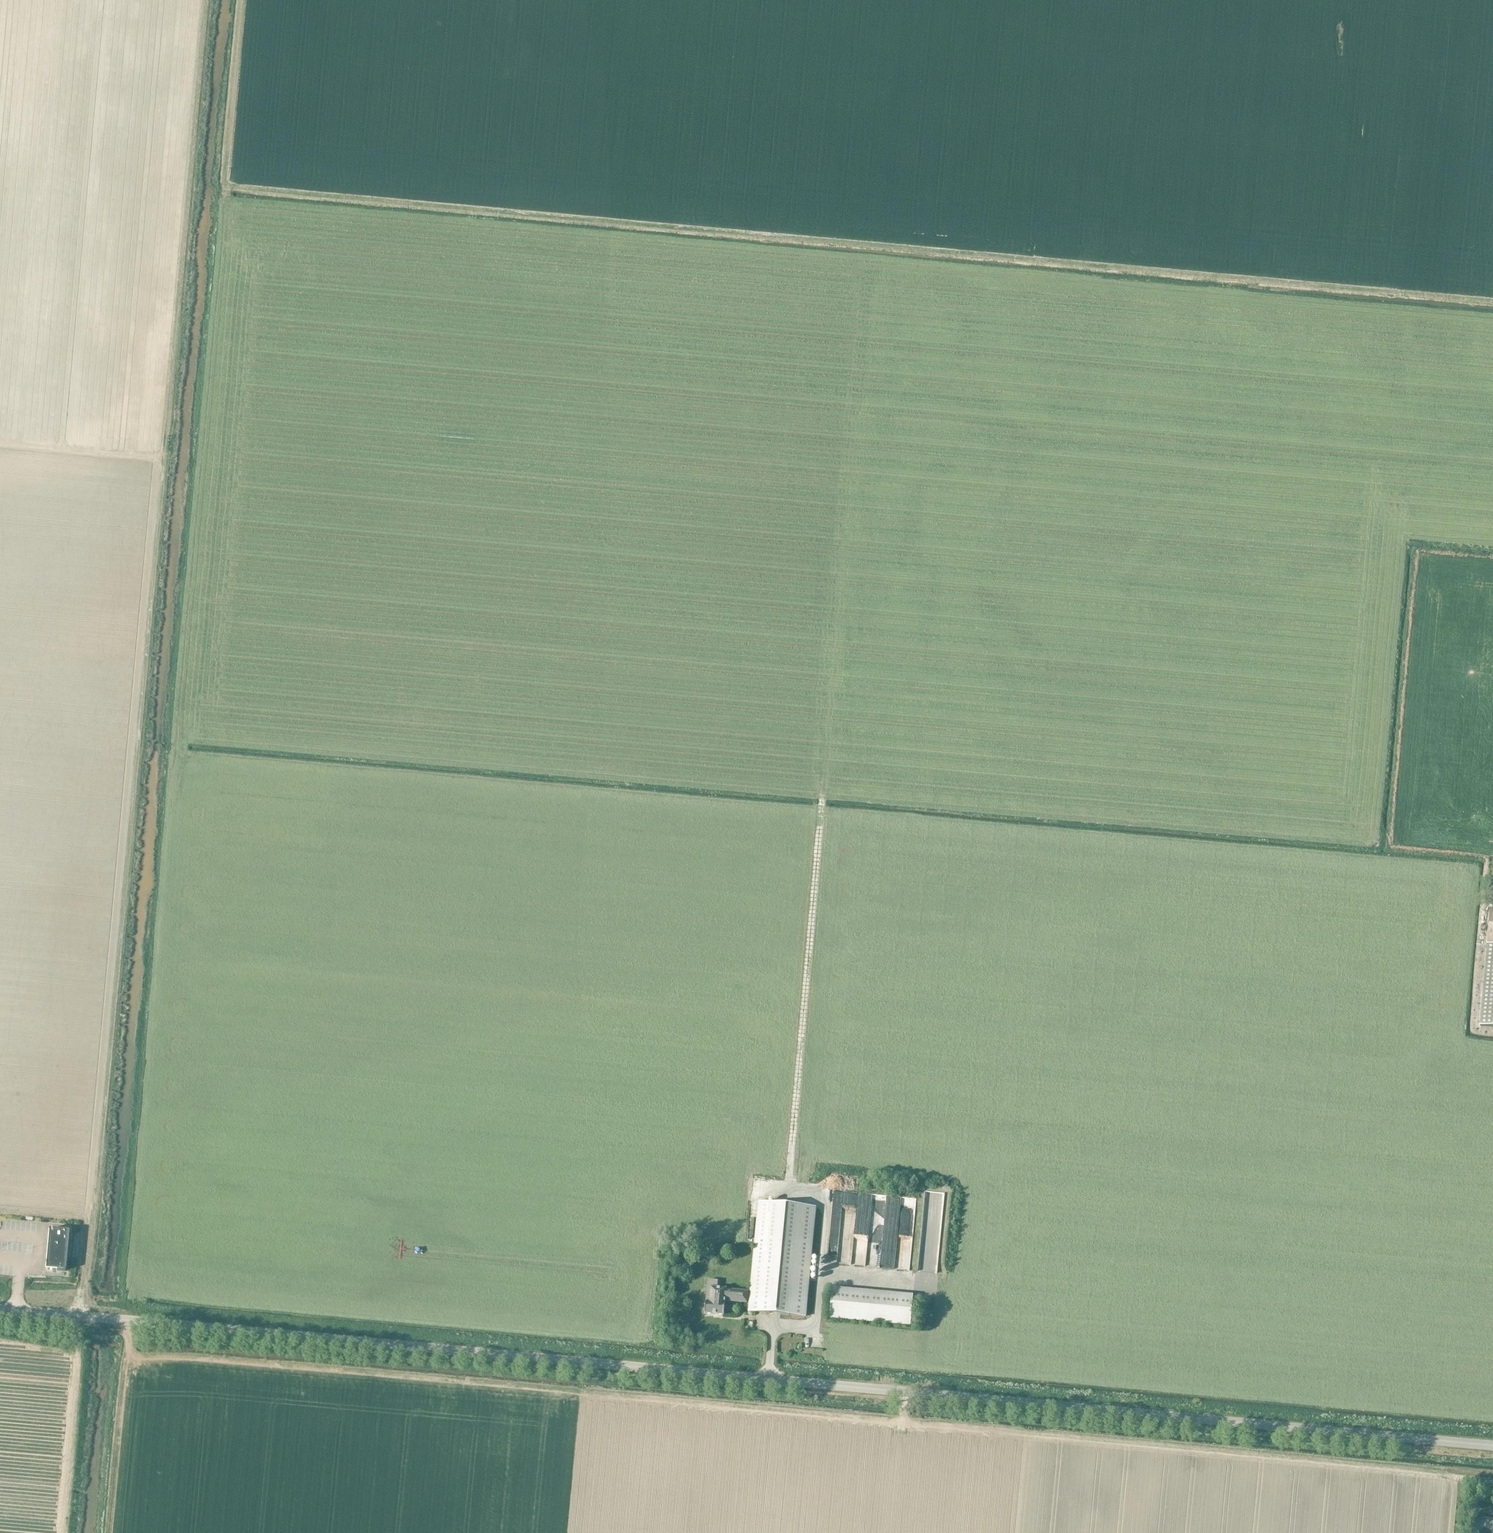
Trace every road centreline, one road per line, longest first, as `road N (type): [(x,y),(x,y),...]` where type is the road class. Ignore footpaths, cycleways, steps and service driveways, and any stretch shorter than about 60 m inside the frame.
road 1 (unclassified): [(1492,1449),(0,1309)]

